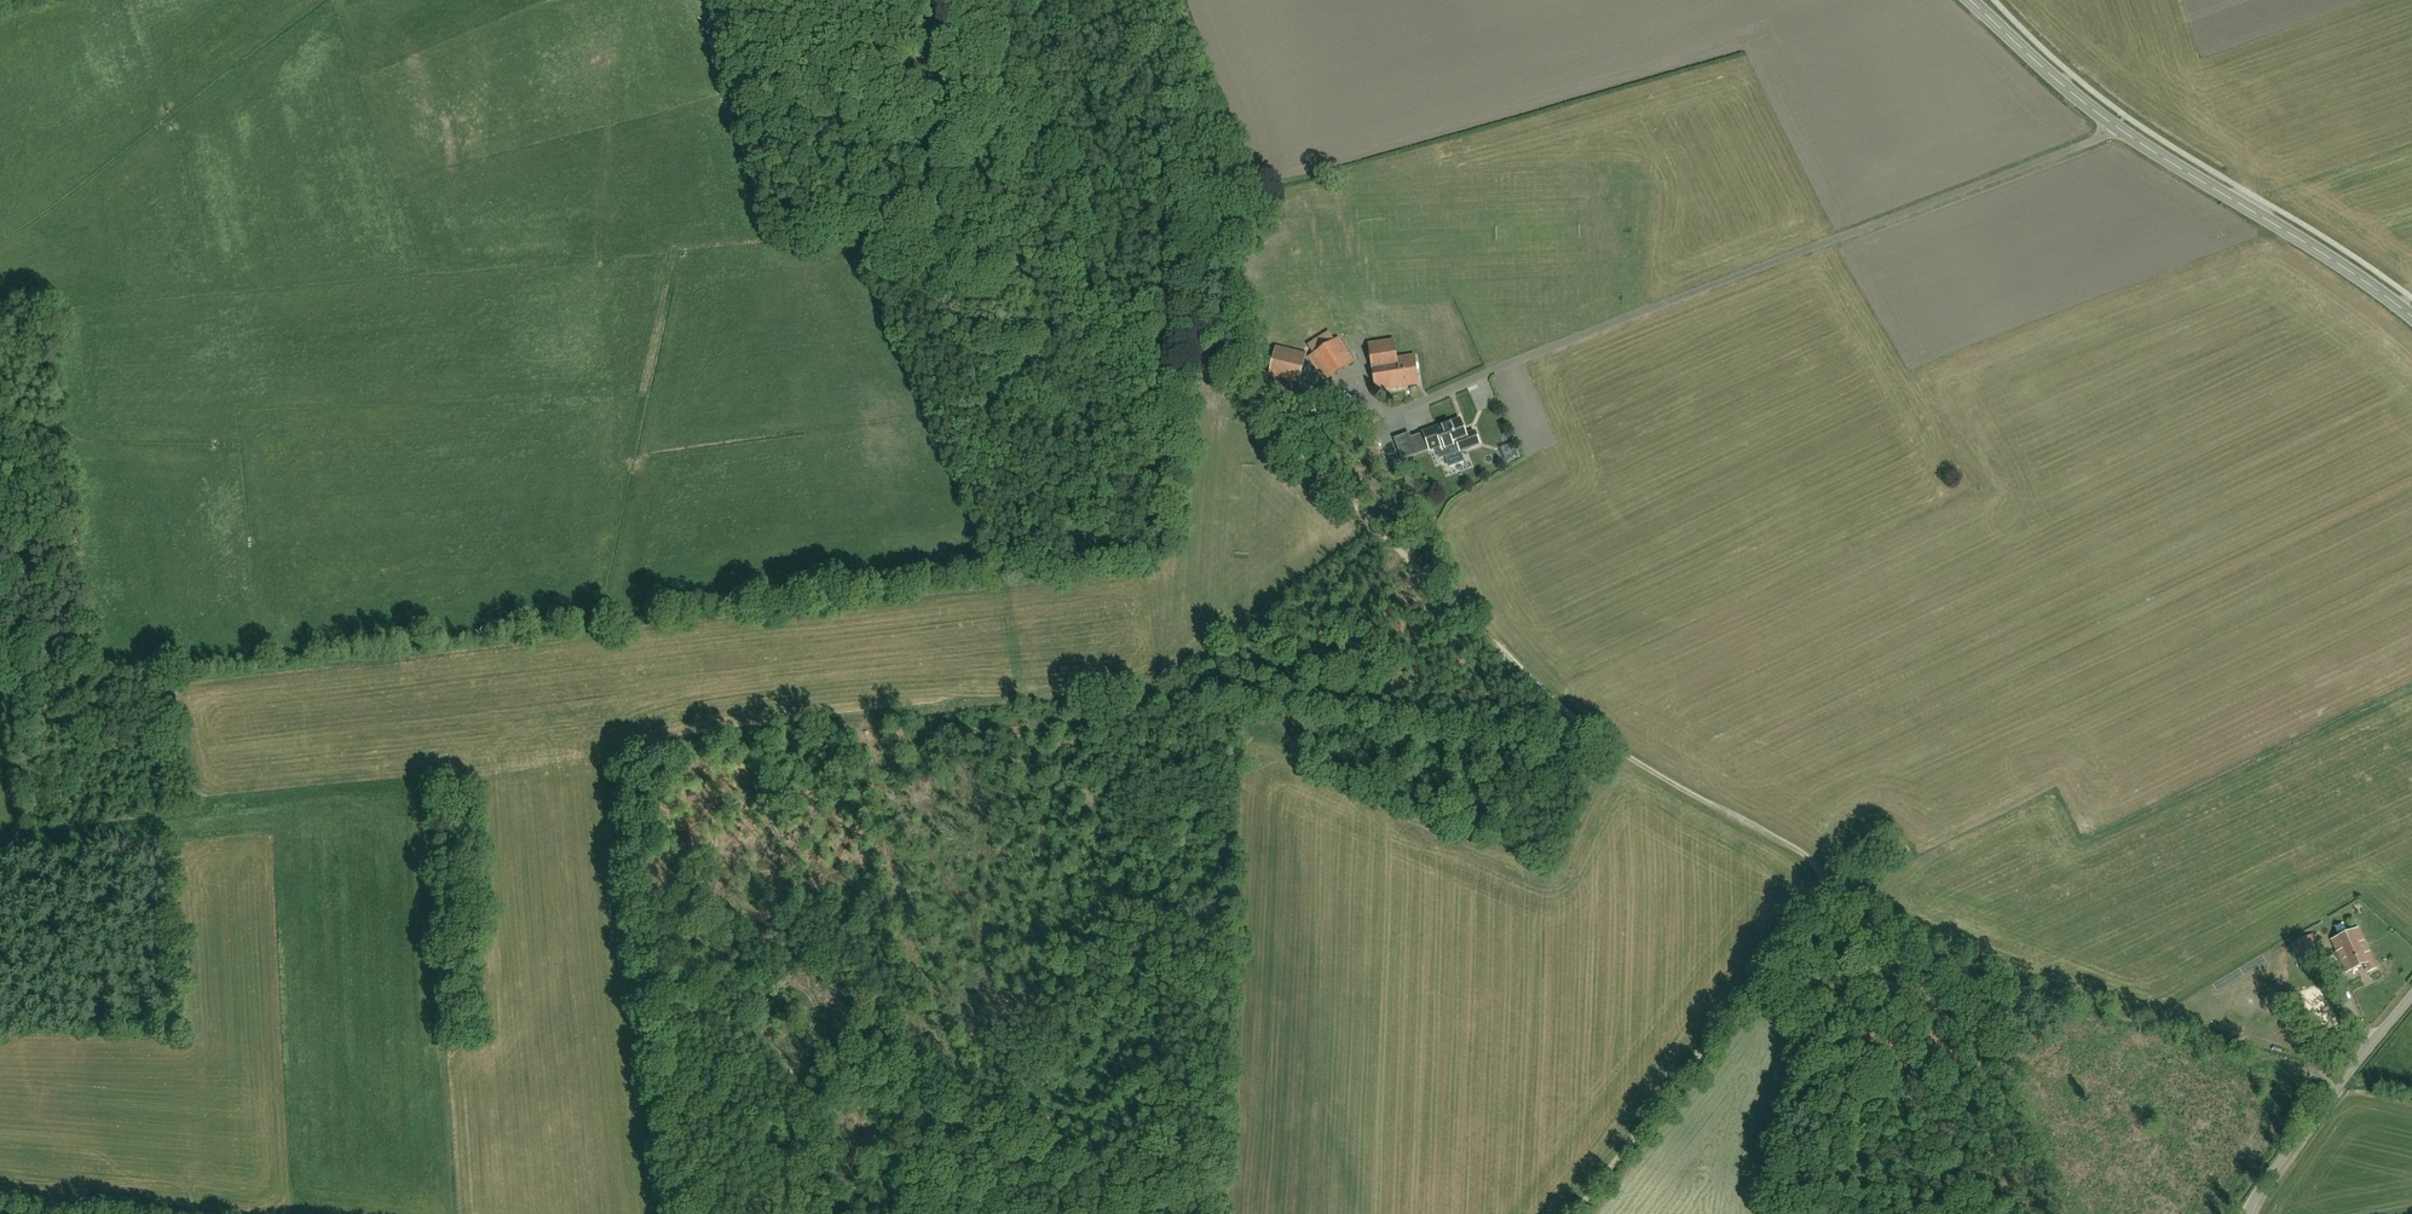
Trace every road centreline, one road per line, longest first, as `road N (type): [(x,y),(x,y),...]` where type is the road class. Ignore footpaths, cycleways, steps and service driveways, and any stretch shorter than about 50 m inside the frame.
road 1 (track): [(1509,660),(1290,450),(1211,362),(1209,266),(1218,241),(1251,210),(1255,188),(1181,0)]
road 2 (track): [(1570,1213),(1807,907),(1814,884),(1800,862),(1631,758),(1509,660)]
road 3 (secondary): [(2411,318),(2117,129),(1969,0)]
road 4 (unclassified): [(2248,1213),(2267,1176),(2411,996)]
road 5 (track): [(147,1213),(0,1202)]

